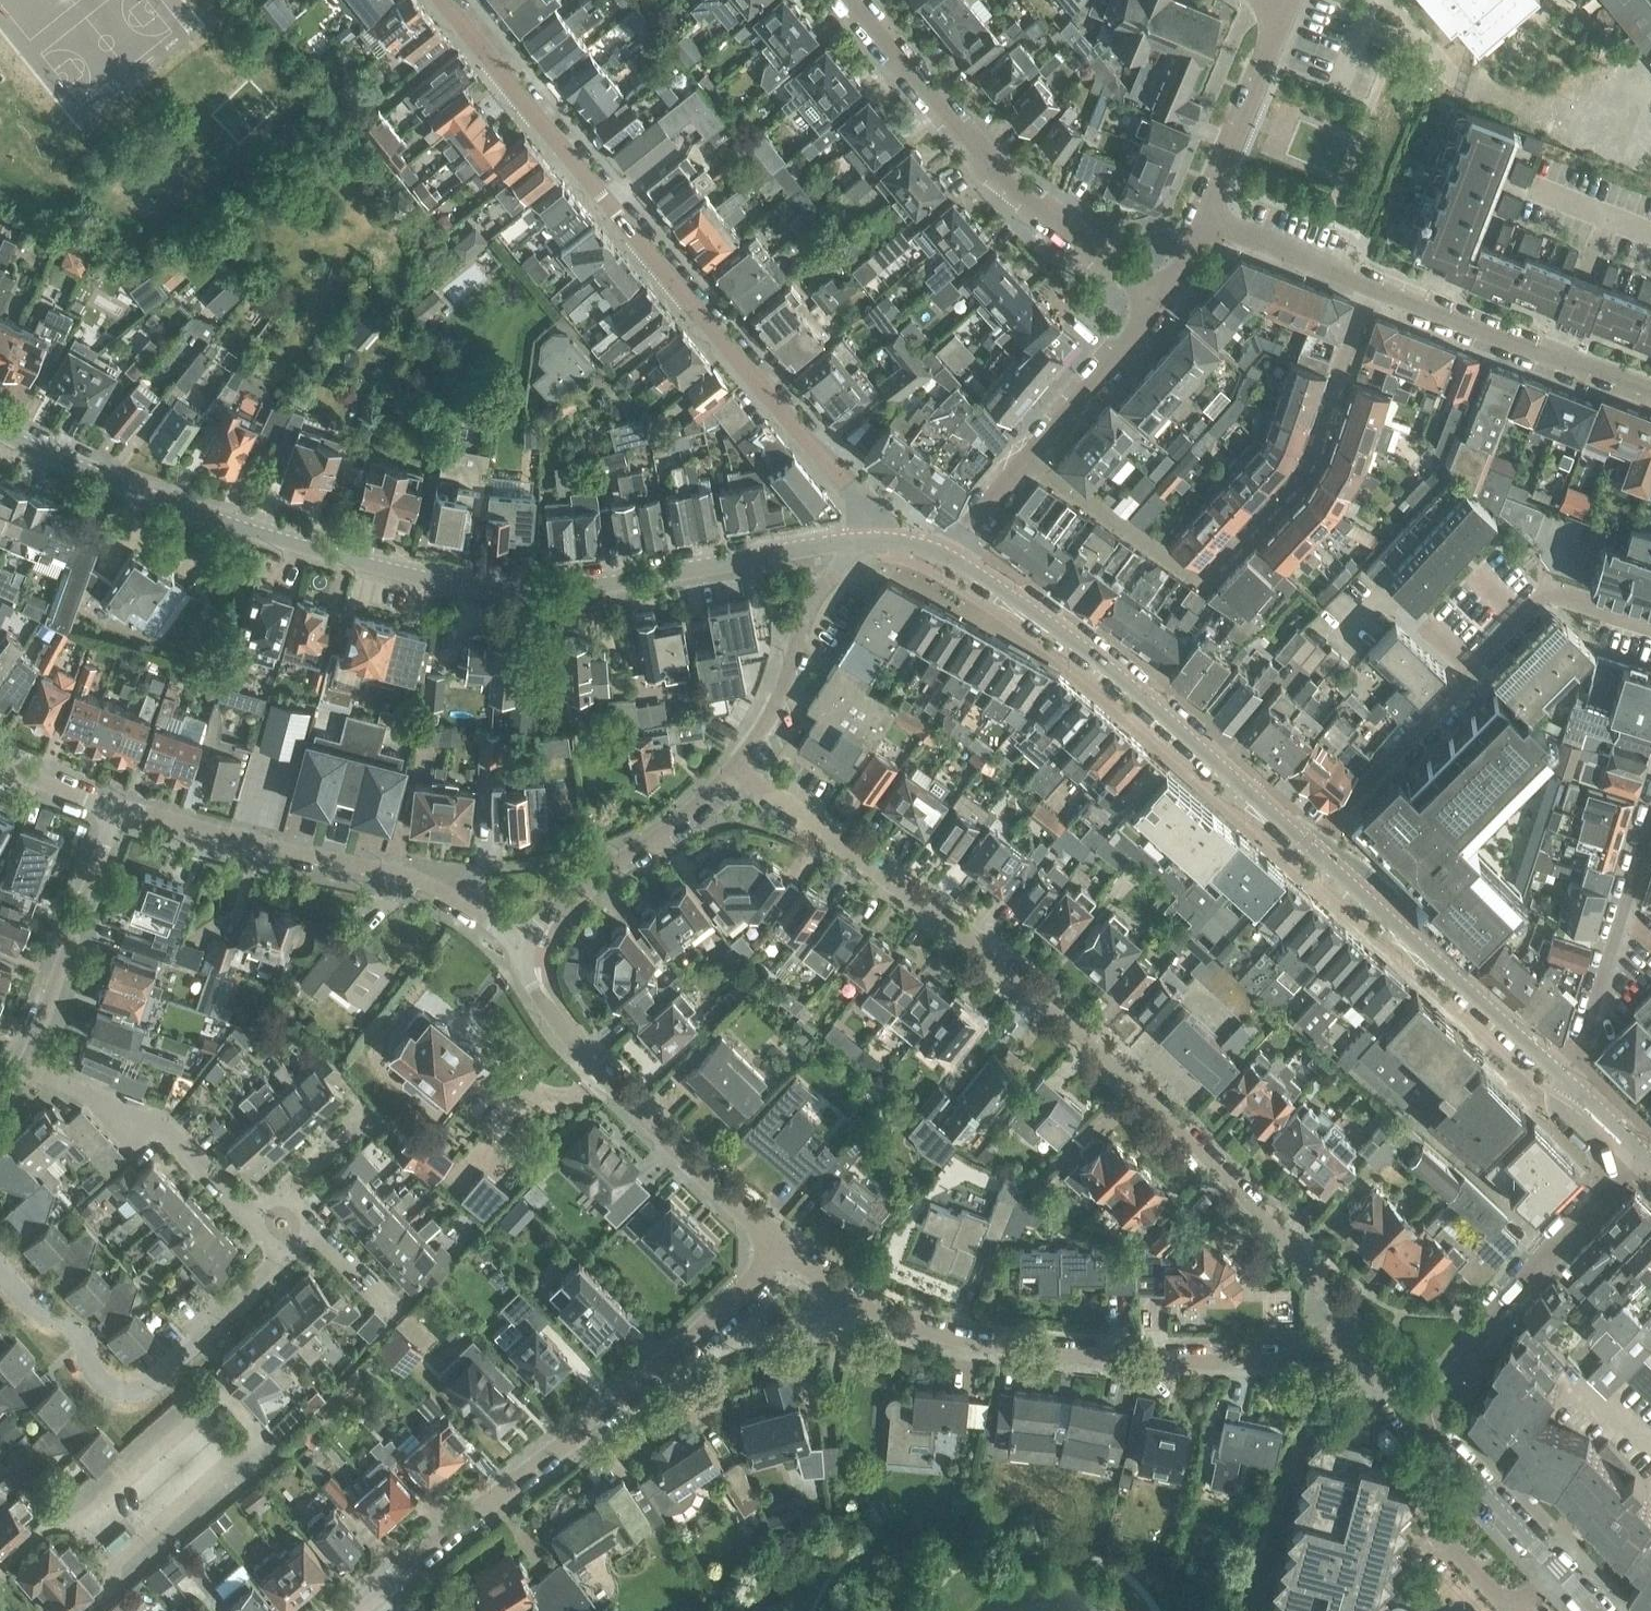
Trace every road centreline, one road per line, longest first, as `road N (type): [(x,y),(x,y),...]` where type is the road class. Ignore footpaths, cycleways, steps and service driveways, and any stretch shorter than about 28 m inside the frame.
road 1 (tertiary): [(863,544),(600,587),(448,585),(304,547),(121,486),(0,434)]
road 2 (residential): [(1344,1350),(1341,1305),(1054,1010),(733,769)]
road 3 (residential): [(863,544),(857,490),(451,0)]
road 4 (residential): [(779,1245),(896,1320),(988,1345),(1185,1354),(1344,1350)]
road 5 (residential): [(359,1610),(655,1364),(779,1245)]
road 6 (residential): [(1029,462),(1208,581),(1307,471),(1372,291)]
road 7 (tertiary): [(1310,845),(1102,667),(945,557)]
road 8 (residential): [(1310,845),(1555,594),(1650,625)]
road 9 (residential): [(1156,308),(1109,256),(979,152),(842,0)]
road 10 (residential): [(516,942),(540,999),(581,1051),(779,1245)]
road 11 (residential): [(134,820),(396,877),(516,942)]
road 12 (residential): [(288,1251),(154,1390),(136,1395),(110,1389),(83,1341),(39,1315),(0,1275)]
road 13 (tertiary): [(1573,1082),(1310,845)]
road 14 (residential): [(1427,1407),(1441,1375),(1620,1171)]
road 15 (residential): [(1650,392),(1372,291)]
road 16 (residential): [(733,769),(516,942)]
road 17 (residential): [(259,1225),(168,1128),(43,1063)]
road 18 (residential): [(1427,1407),(1439,1437),(1599,1610)]
road 19 (residential): [(863,544),(812,606),(779,695),(733,769)]
road 20 (residential): [(1650,832),(1573,1082)]
road 21 (residential): [(43,1063),(134,820)]
road 22 (residential): [(1211,215),(1289,0)]
road 23 (residential): [(1156,308),(1029,462)]
road 24 (residential): [(1372,291),(1248,246),(1211,215)]
road 25 (residential): [(367,1116),(259,1225)]
road 26 (residential): [(0,769),(134,820)]
road 27 (residential): [(394,1310),(311,1234),(288,1251)]
road 28 (residential): [(1029,462),(945,557)]

